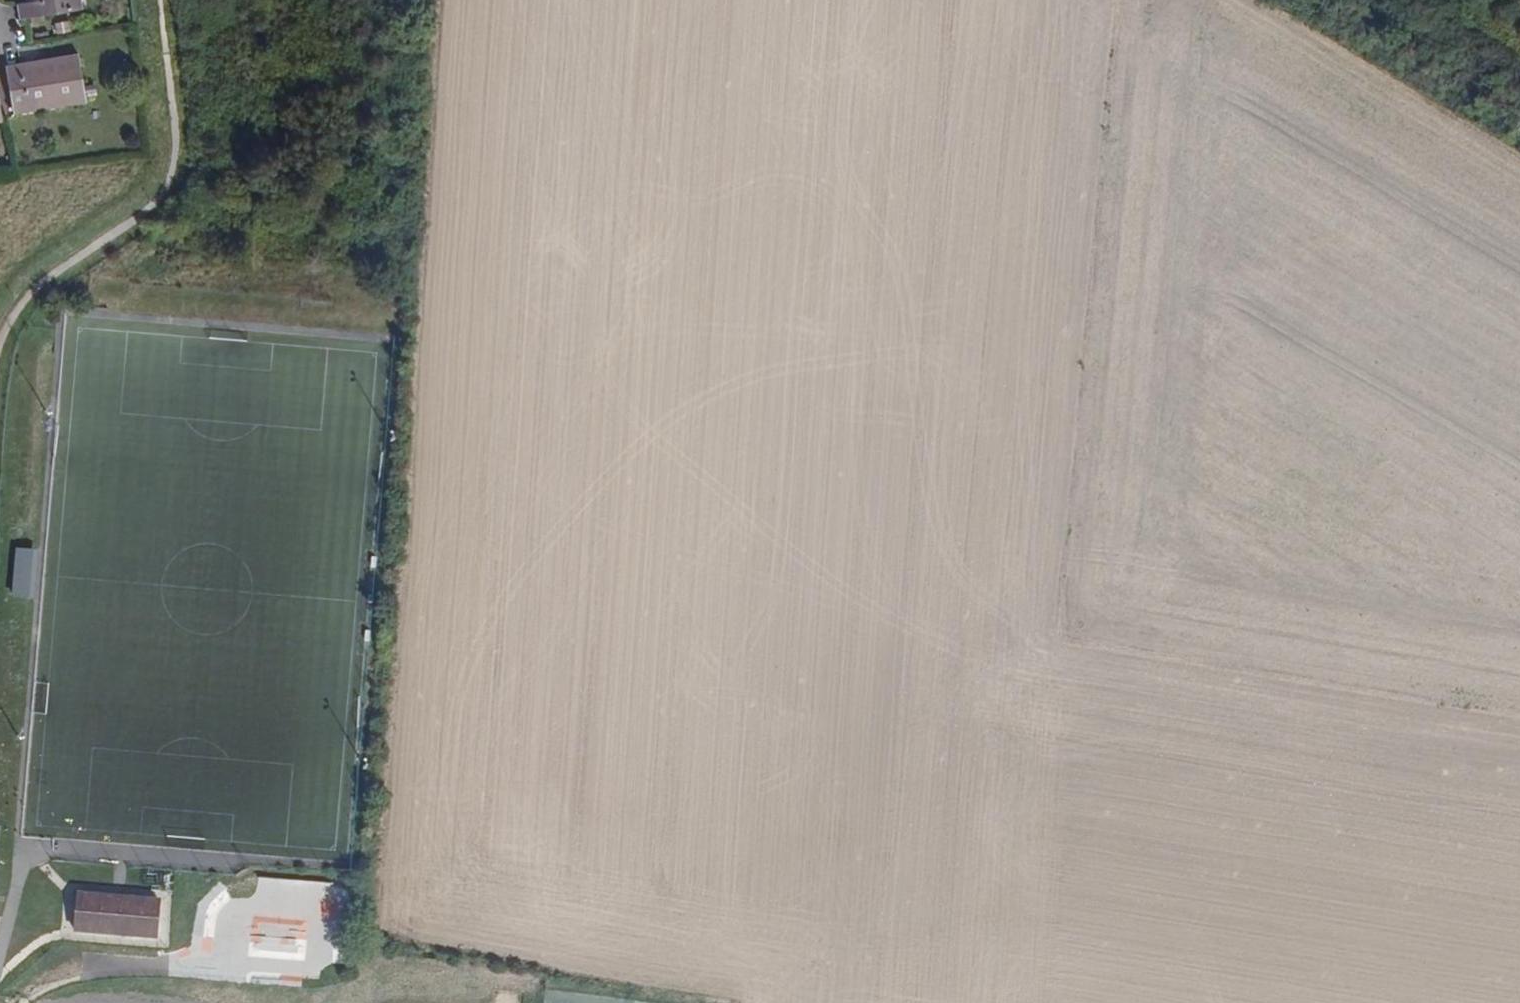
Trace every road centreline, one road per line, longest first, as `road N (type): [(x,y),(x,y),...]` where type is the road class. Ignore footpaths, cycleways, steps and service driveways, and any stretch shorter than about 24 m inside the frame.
road 1 (track): [(0,342),(12,309),(37,283),(168,185),(175,128),(161,0)]

